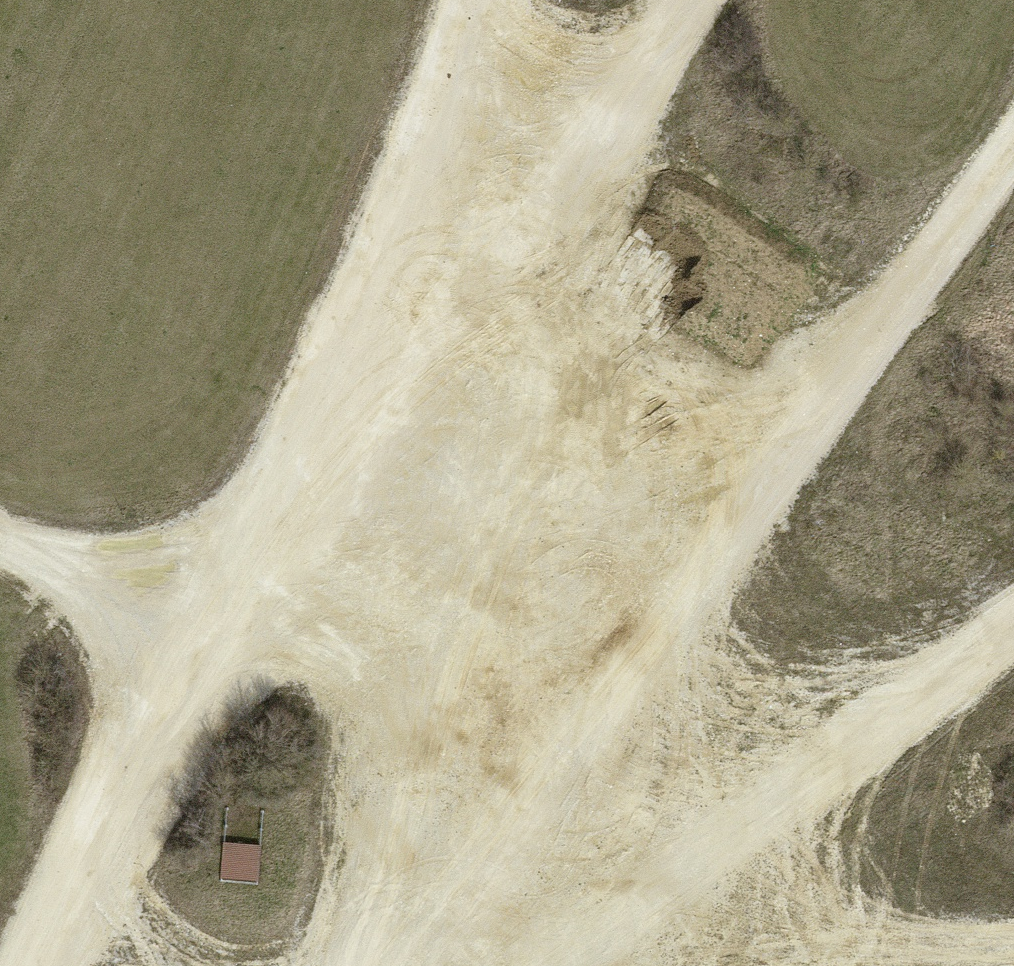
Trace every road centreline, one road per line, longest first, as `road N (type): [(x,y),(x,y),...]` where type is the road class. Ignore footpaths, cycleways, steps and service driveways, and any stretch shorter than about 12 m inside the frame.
road 1 (track): [(546,246),(683,585),(1013,130)]
road 2 (track): [(477,39),(300,467),(206,617),(0,541)]
road 3 (track): [(546,246),(468,699),(358,965)]
road 4 (track): [(683,585),(776,806),(1013,621)]
road 5 (track): [(683,585),(410,965)]
road 6 (track): [(48,965),(206,617)]
road 7 (track): [(546,246),(300,467)]
road 8 (track): [(546,246),(697,0)]
road 9 (track): [(776,806),(540,965)]
road 10 (track): [(488,0),(477,39),(546,246)]
road 11 (track): [(776,806),(835,965)]
road 12 (track): [(1013,950),(858,965)]

